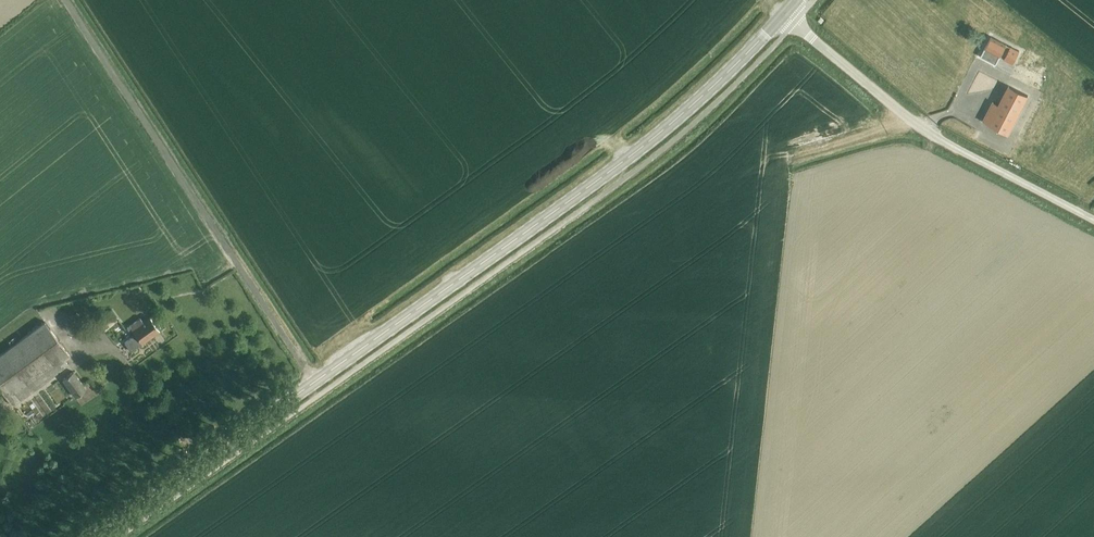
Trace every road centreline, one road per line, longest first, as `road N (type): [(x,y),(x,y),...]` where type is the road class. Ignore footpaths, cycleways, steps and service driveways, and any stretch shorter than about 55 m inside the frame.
road 1 (secondary): [(786,13),(665,130),(569,204),(98,536)]
road 2 (track): [(69,0),(316,383)]
road 3 (unclassified): [(1093,221),(943,142),(786,13)]

